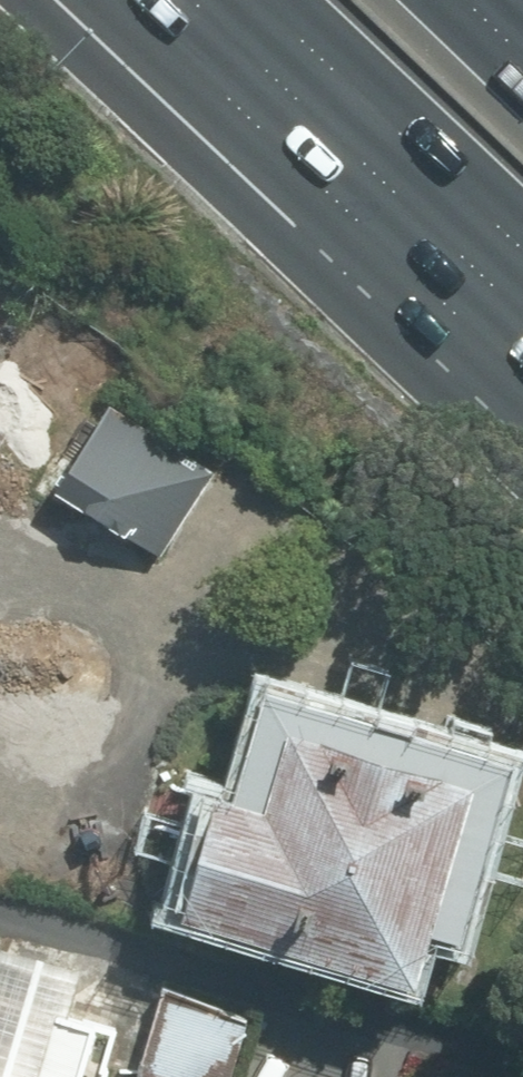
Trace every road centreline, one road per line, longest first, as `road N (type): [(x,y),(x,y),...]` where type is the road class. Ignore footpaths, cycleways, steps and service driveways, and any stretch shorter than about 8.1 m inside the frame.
road 1 (motorway): [(522,247),(261,0)]

